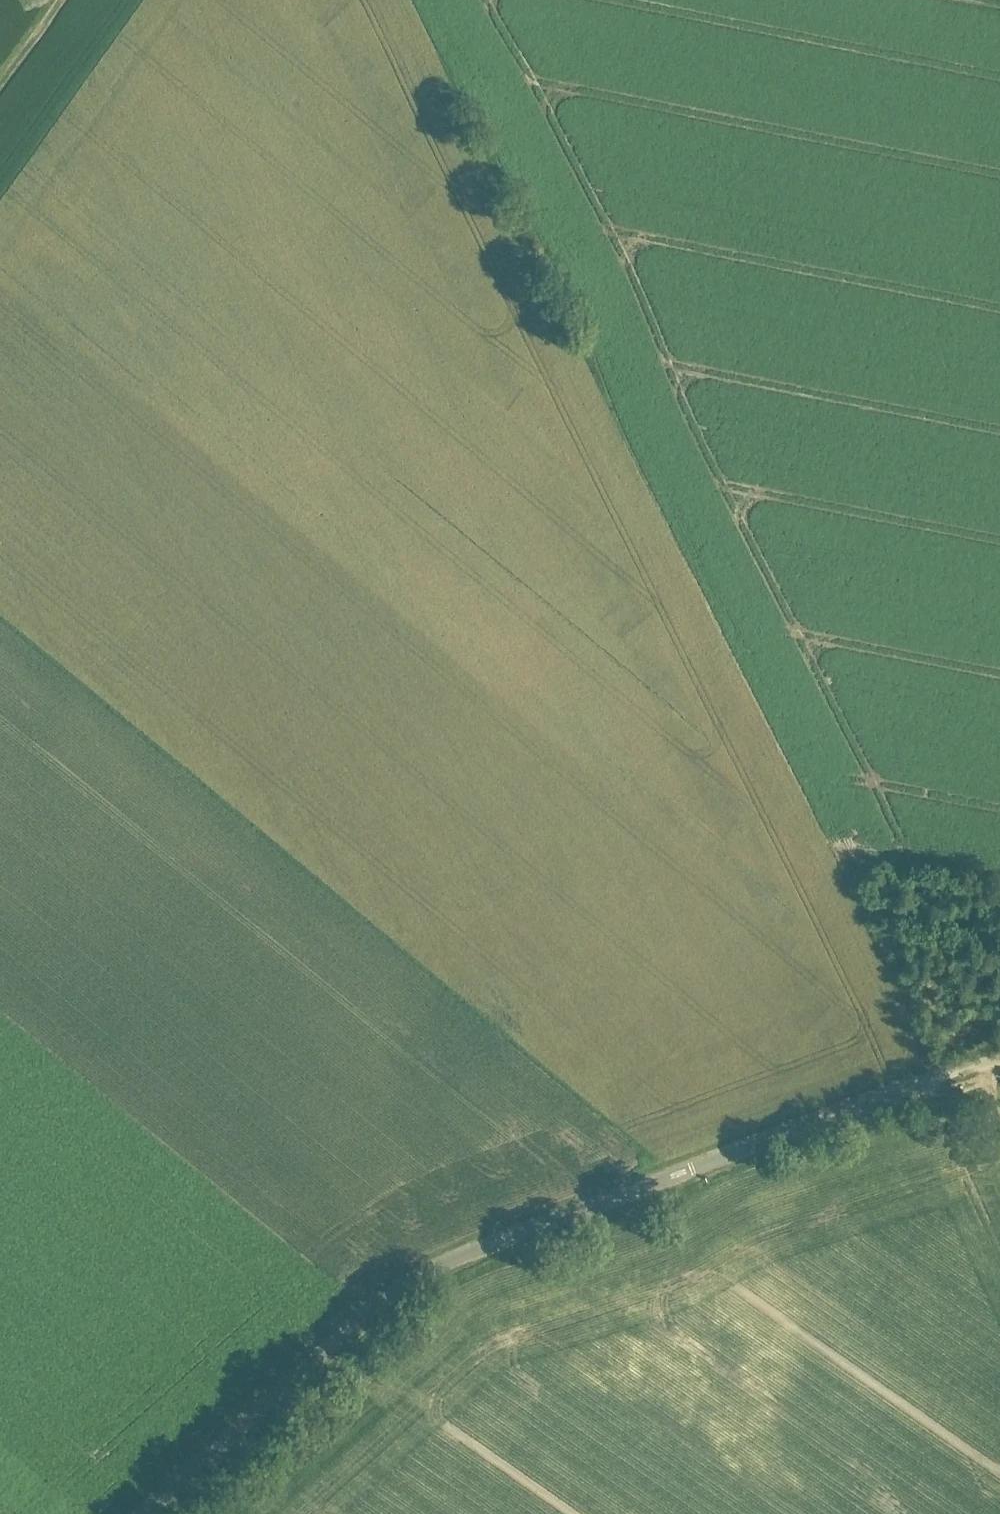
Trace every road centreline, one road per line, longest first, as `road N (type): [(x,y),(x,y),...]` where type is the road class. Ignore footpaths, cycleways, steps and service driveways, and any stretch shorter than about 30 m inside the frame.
road 1 (unclassified): [(142,1513),(365,1318),(438,1268),(938,1079)]

